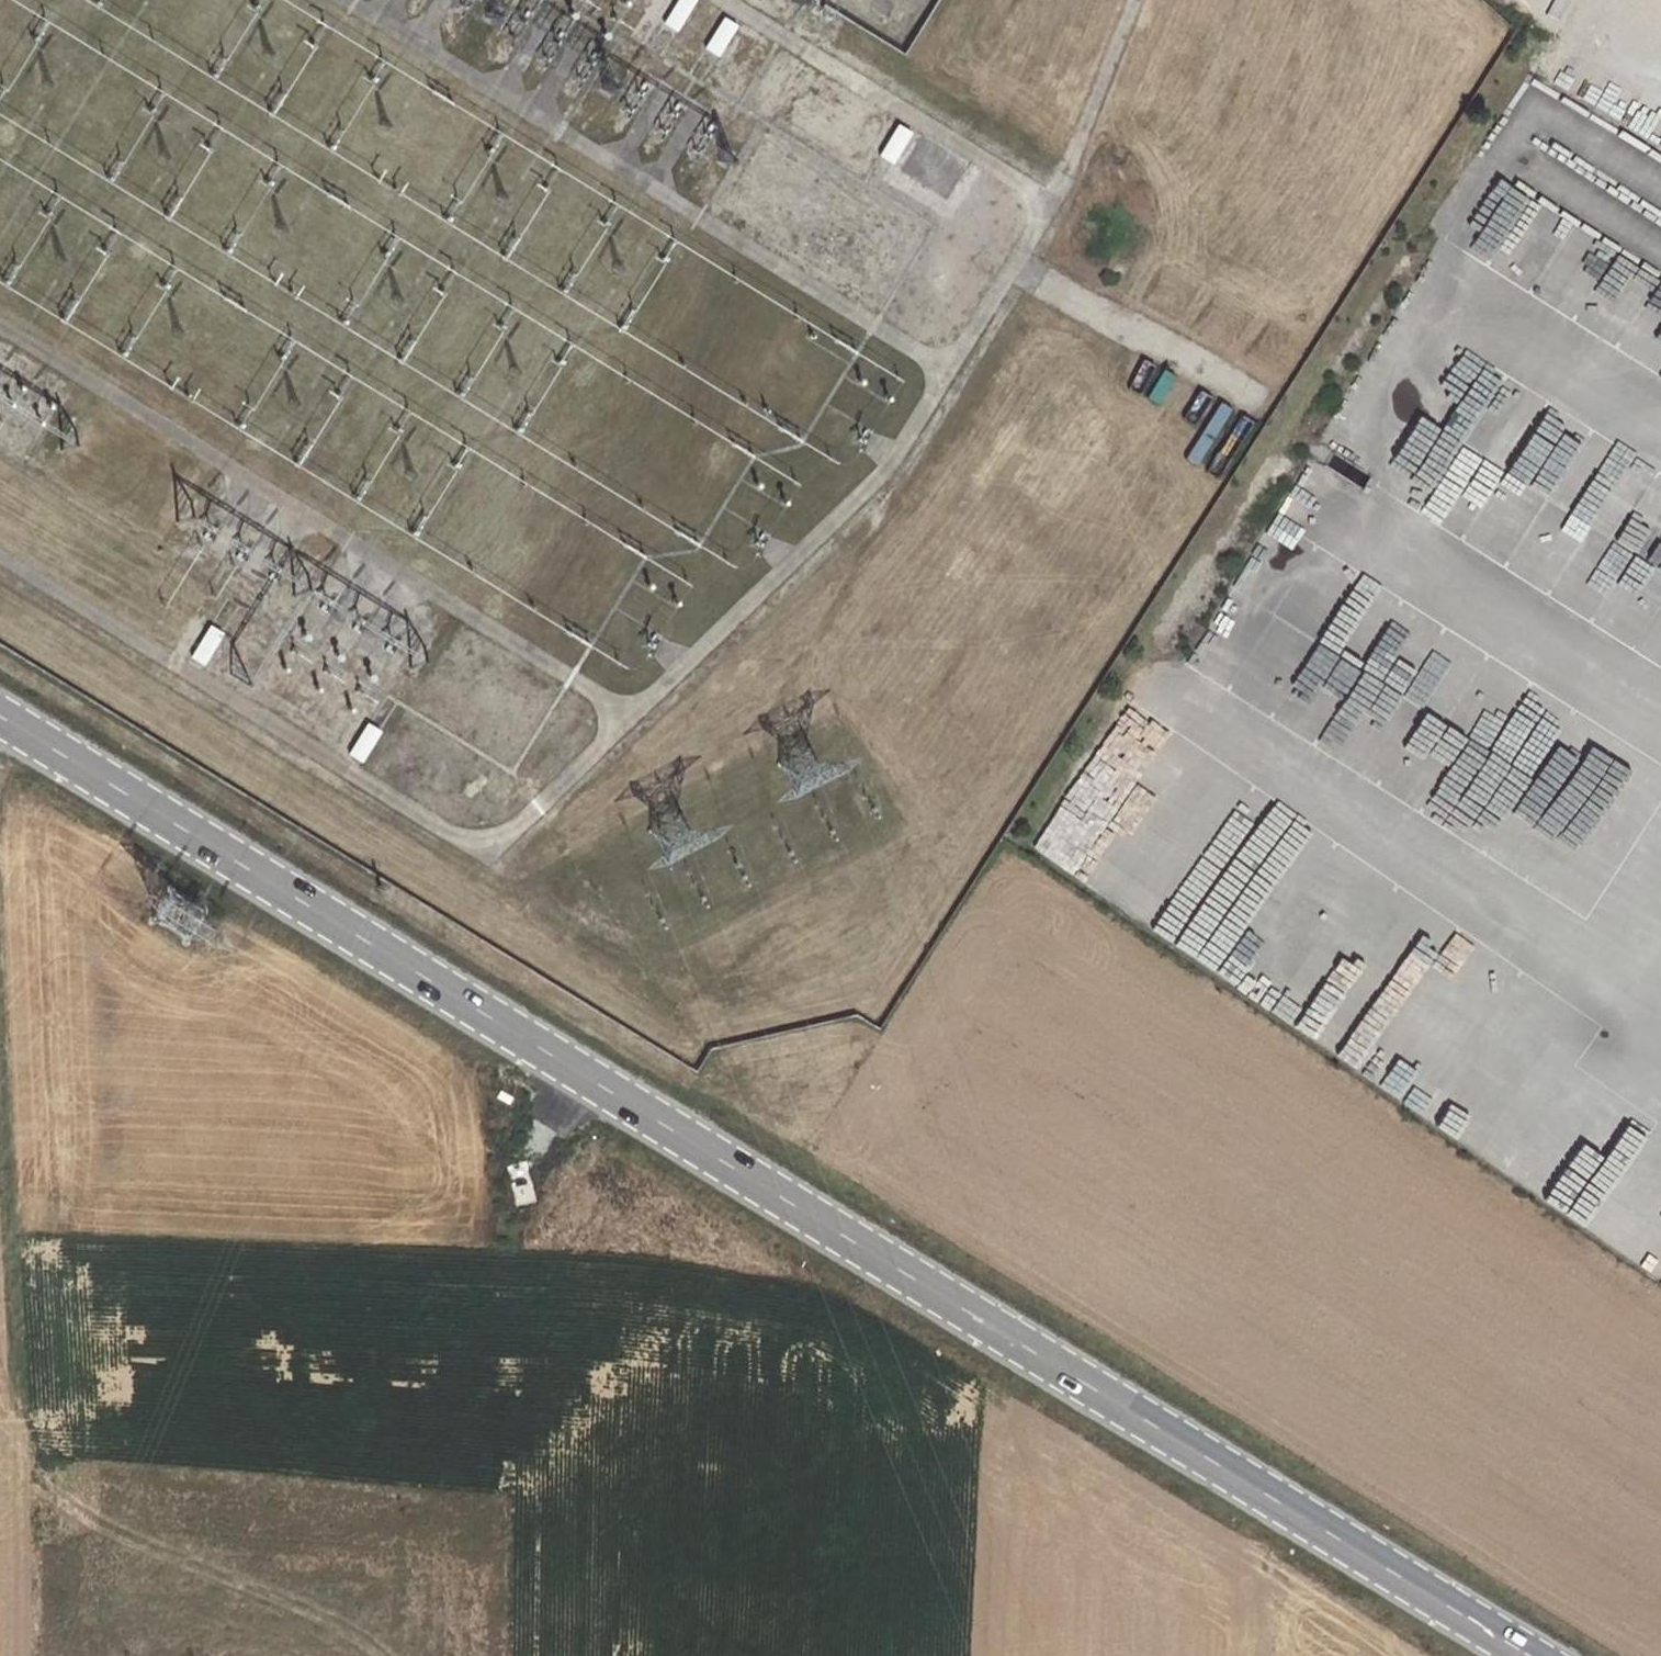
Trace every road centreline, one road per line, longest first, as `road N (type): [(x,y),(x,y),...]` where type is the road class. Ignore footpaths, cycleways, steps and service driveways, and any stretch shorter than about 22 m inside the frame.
road 1 (primary): [(1534,1655),(0,715)]

